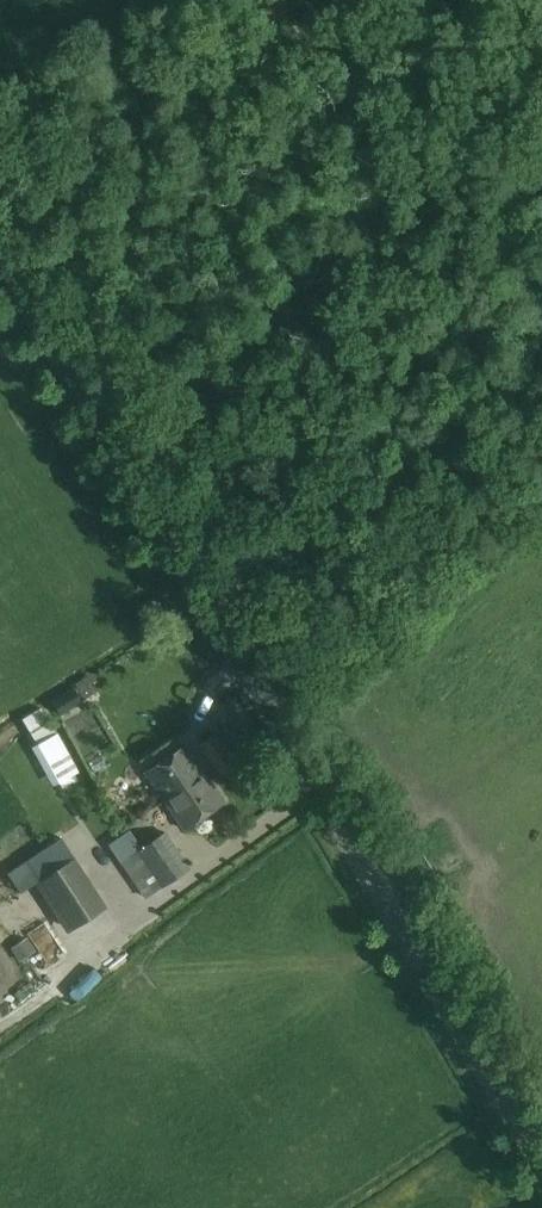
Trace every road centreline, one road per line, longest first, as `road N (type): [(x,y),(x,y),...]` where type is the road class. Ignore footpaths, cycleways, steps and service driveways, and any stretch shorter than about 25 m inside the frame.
road 1 (unclassified): [(541,1165),(0,254)]

